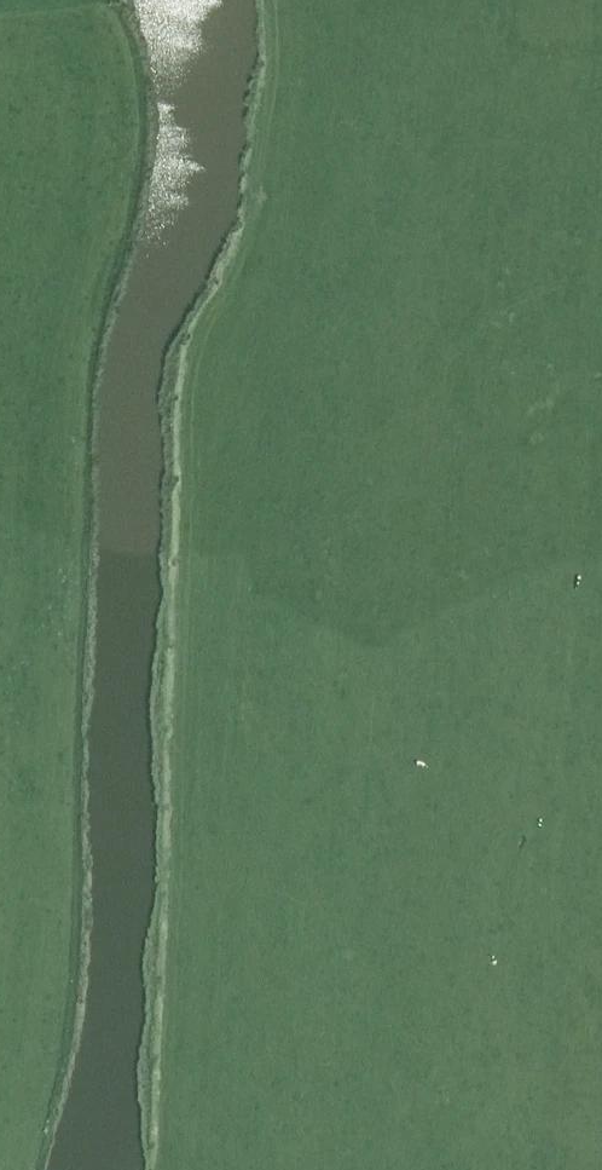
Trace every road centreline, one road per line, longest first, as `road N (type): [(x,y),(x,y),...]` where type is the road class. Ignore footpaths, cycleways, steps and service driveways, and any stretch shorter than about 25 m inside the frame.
road 1 (track): [(81,0),(101,124),(47,364),(45,1023),(13,1169)]

